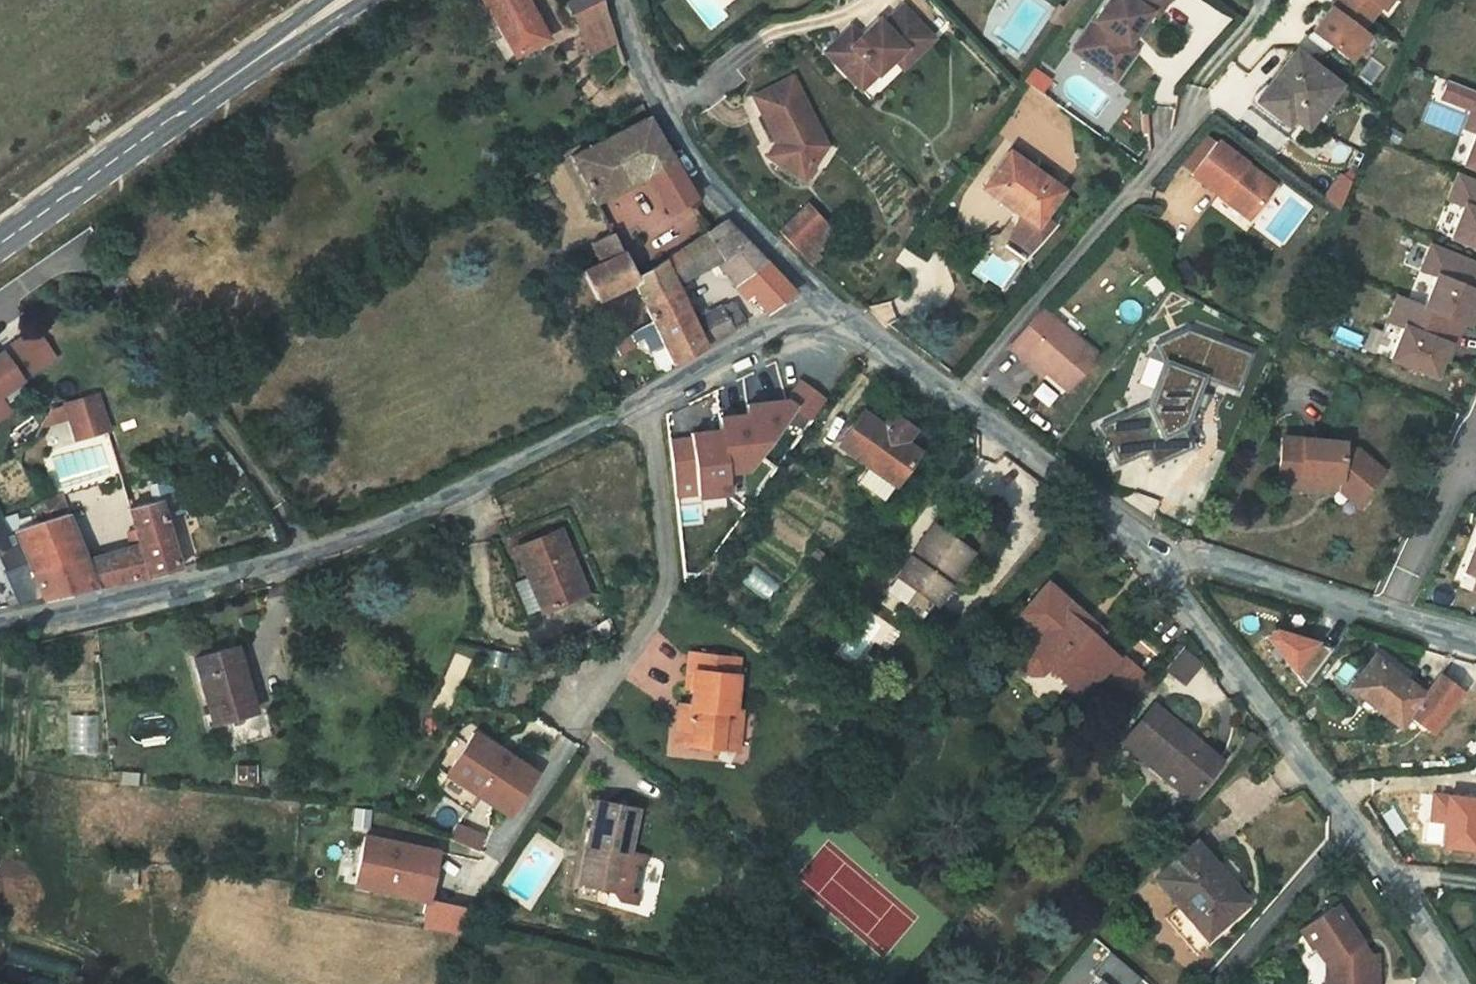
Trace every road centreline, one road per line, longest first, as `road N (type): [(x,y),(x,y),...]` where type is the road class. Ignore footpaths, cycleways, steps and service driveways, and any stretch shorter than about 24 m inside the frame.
road 1 (residential): [(0,625),(194,592),(376,532),(647,404)]
road 2 (residential): [(1141,556),(1392,893),(1448,983)]
road 3 (secondary): [(0,244),(351,0)]
road 4 (residential): [(831,313),(952,416),(1141,556)]
road 5 (residential): [(615,0),(664,114),(716,198),(831,313)]
road 6 (residential): [(581,734),(667,602),(647,404)]
road 7 (residential): [(1141,556),(1201,560),(1388,618)]
road 8 (residential): [(1388,618),(1475,422)]
road 9 (residential): [(647,404),(831,313)]

